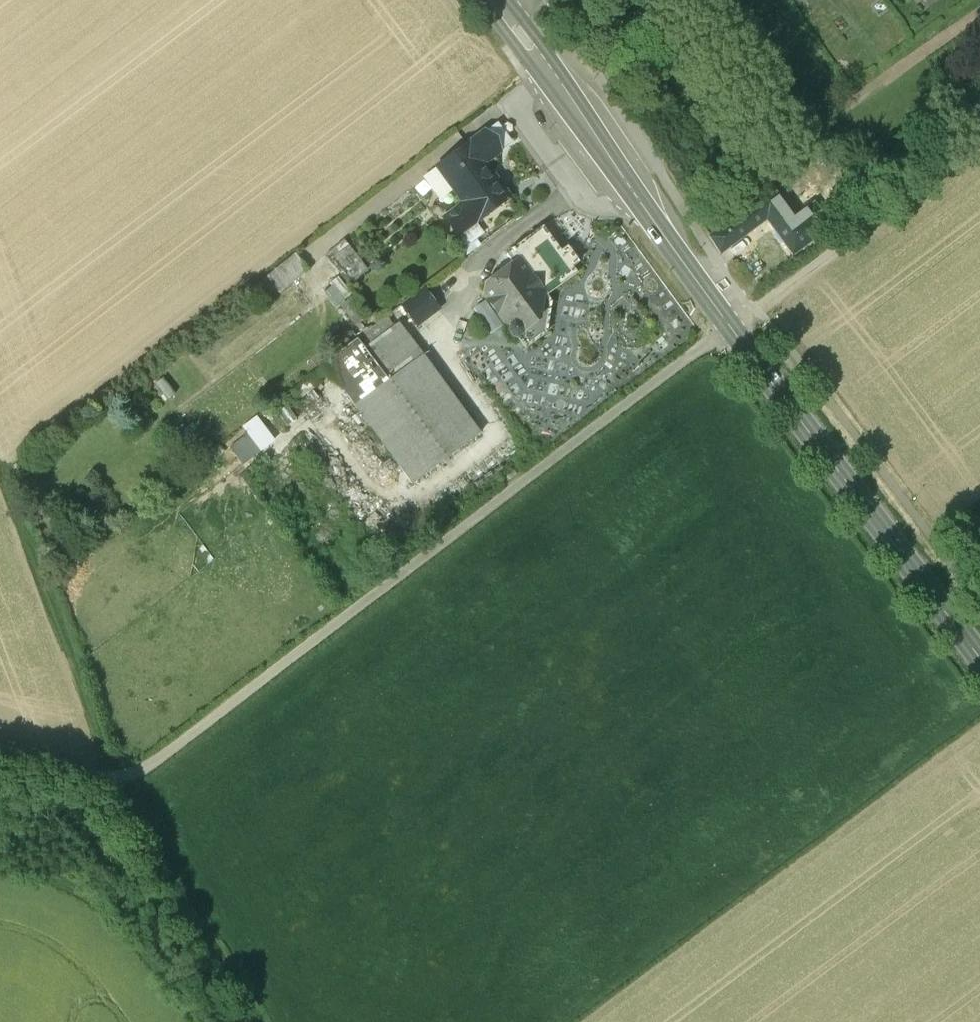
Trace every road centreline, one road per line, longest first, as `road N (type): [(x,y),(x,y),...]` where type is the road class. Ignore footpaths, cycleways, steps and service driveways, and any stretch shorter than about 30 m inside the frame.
road 1 (track): [(0,759),(112,778),(146,767),(979,139)]
road 2 (secondary): [(498,0),(979,659)]
road 3 (track): [(112,778),(0,476)]
road 4 (track): [(112,778),(260,1021)]
road 5 (track): [(979,711),(866,793)]

